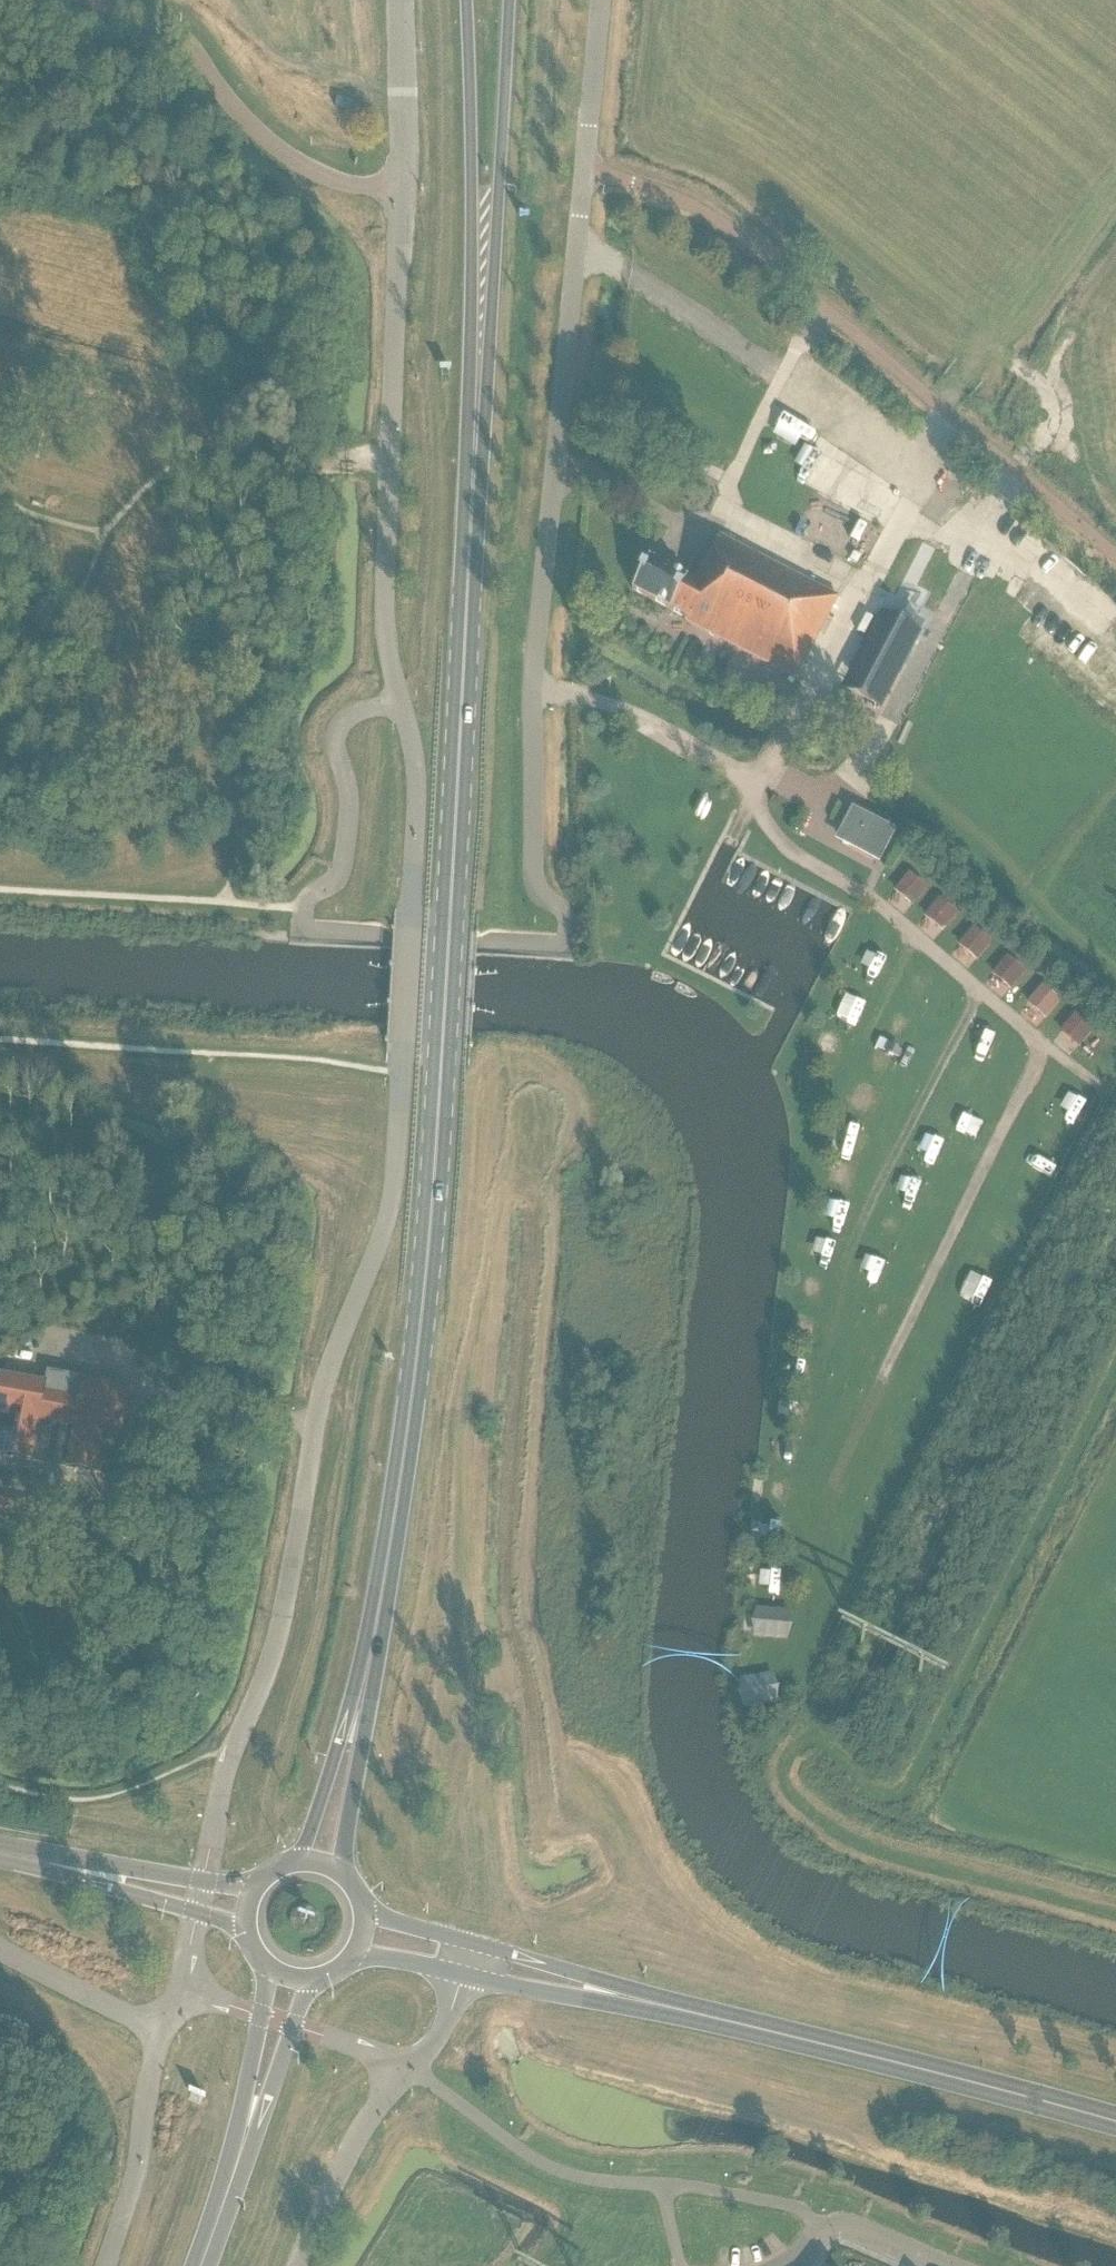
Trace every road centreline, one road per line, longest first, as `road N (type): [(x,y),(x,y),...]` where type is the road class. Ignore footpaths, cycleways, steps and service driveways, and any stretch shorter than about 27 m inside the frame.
road 1 (unclassified): [(203,1880),(229,1755),(274,1652),(322,1388),(384,1231),(395,1176),(415,785),(383,614),(404,191)]
road 2 (primary): [(362,1690),(408,1423),(430,1229),(478,376)]
road 3 (unclassified): [(1115,556),(725,223),(585,167),(603,0)]
road 4 (primary): [(1115,2123),(909,2062),(661,2005)]
road 5 (residential): [(404,191),(309,169),(217,89),(178,33),(89,0)]
road 6 (primary): [(478,376),(492,297),(509,0)]
road 7 (primary): [(466,0),(478,376)]
road 8 (unclassified): [(105,2265),(136,2163),(161,2029)]
road 9 (unclassified): [(299,2265),(361,2132),(410,2070)]
road 10 (primary): [(462,1974),(661,2005)]
road 11 (primary): [(661,2005),(472,1943)]
road 12 (unclassified): [(404,191),(399,0)]
road 13 (primary): [(338,1872),(364,1725),(362,1690)]
road 14 (primary): [(362,1690),(343,1721),(299,1861)]
road 15 (unclassified): [(0,1949),(161,2029)]
road 16 (residential): [(782,2265),(824,2231),(932,2265)]
road 17 (secondary): [(237,2155),(260,2125),(292,2024)]
road 18 (secondary): [(260,2015),(237,2116),(237,2155)]
road 19 (primary): [(203,1880),(116,1866),(69,1867)]
road 20 (primary): [(69,1867),(196,1912)]
road 21 (unclassified): [(410,2070),(292,2024)]

